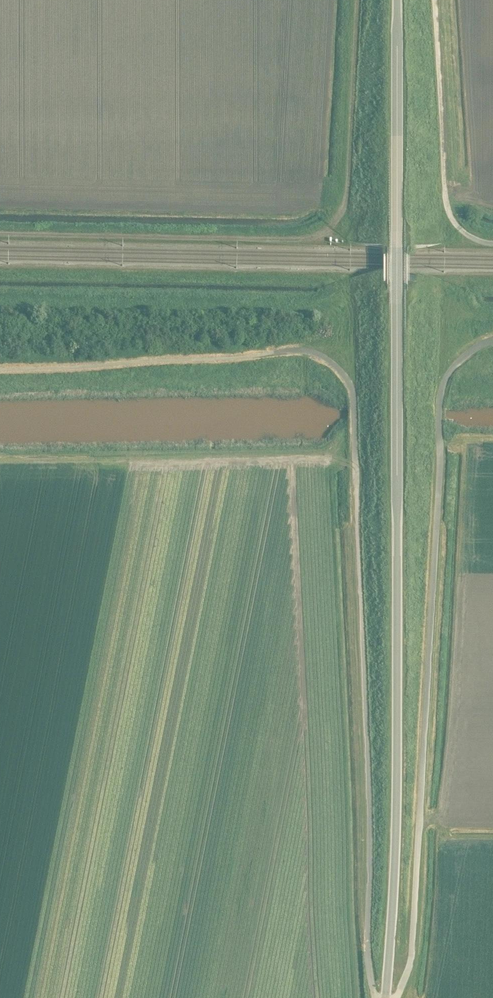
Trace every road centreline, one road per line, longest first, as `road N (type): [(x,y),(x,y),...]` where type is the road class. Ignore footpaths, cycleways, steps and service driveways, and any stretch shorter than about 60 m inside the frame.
road 1 (unclassified): [(385,997),(396,797),(396,0)]
road 2 (unclassified): [(274,351),(323,357),(354,397),(374,997)]
road 3 (unclassified): [(396,997),(412,946),(439,403),(455,365),(492,339)]
road 4 (track): [(358,0),(347,194),(328,229),(295,239),(0,233)]
road 5 (track): [(354,397),(344,300),(330,277),(0,271)]
road 6 (track): [(492,278),(468,279),(450,300),(444,383)]

